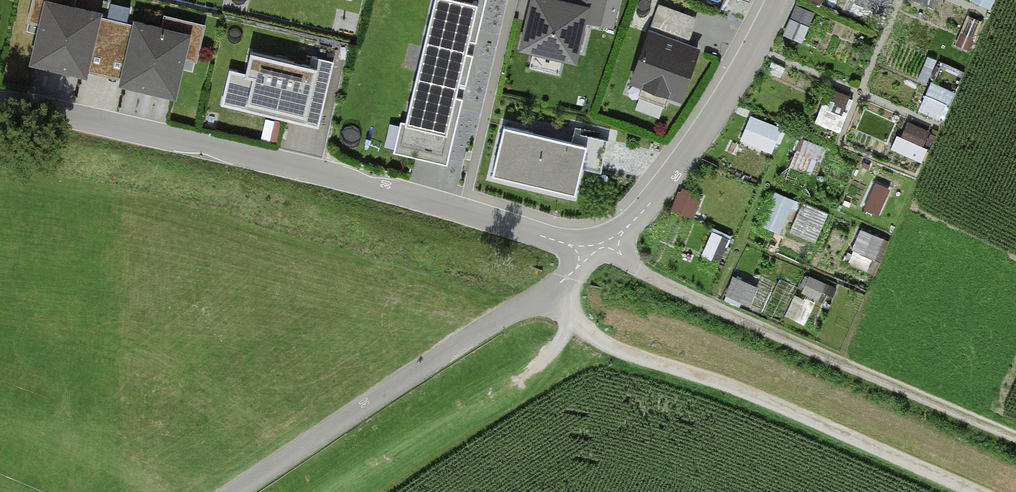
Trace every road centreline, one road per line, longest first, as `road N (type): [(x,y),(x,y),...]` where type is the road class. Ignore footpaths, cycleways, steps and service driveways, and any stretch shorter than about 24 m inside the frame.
road 1 (residential): [(599,246),(0,99)]
road 2 (track): [(547,294),(617,351),(755,394),(973,491)]
road 3 (track): [(1015,438),(648,276),(599,246)]
road 4 (unclassified): [(599,246),(547,294),(235,491)]
road 5 (residential): [(599,246),(650,204),(710,122),(779,0)]

